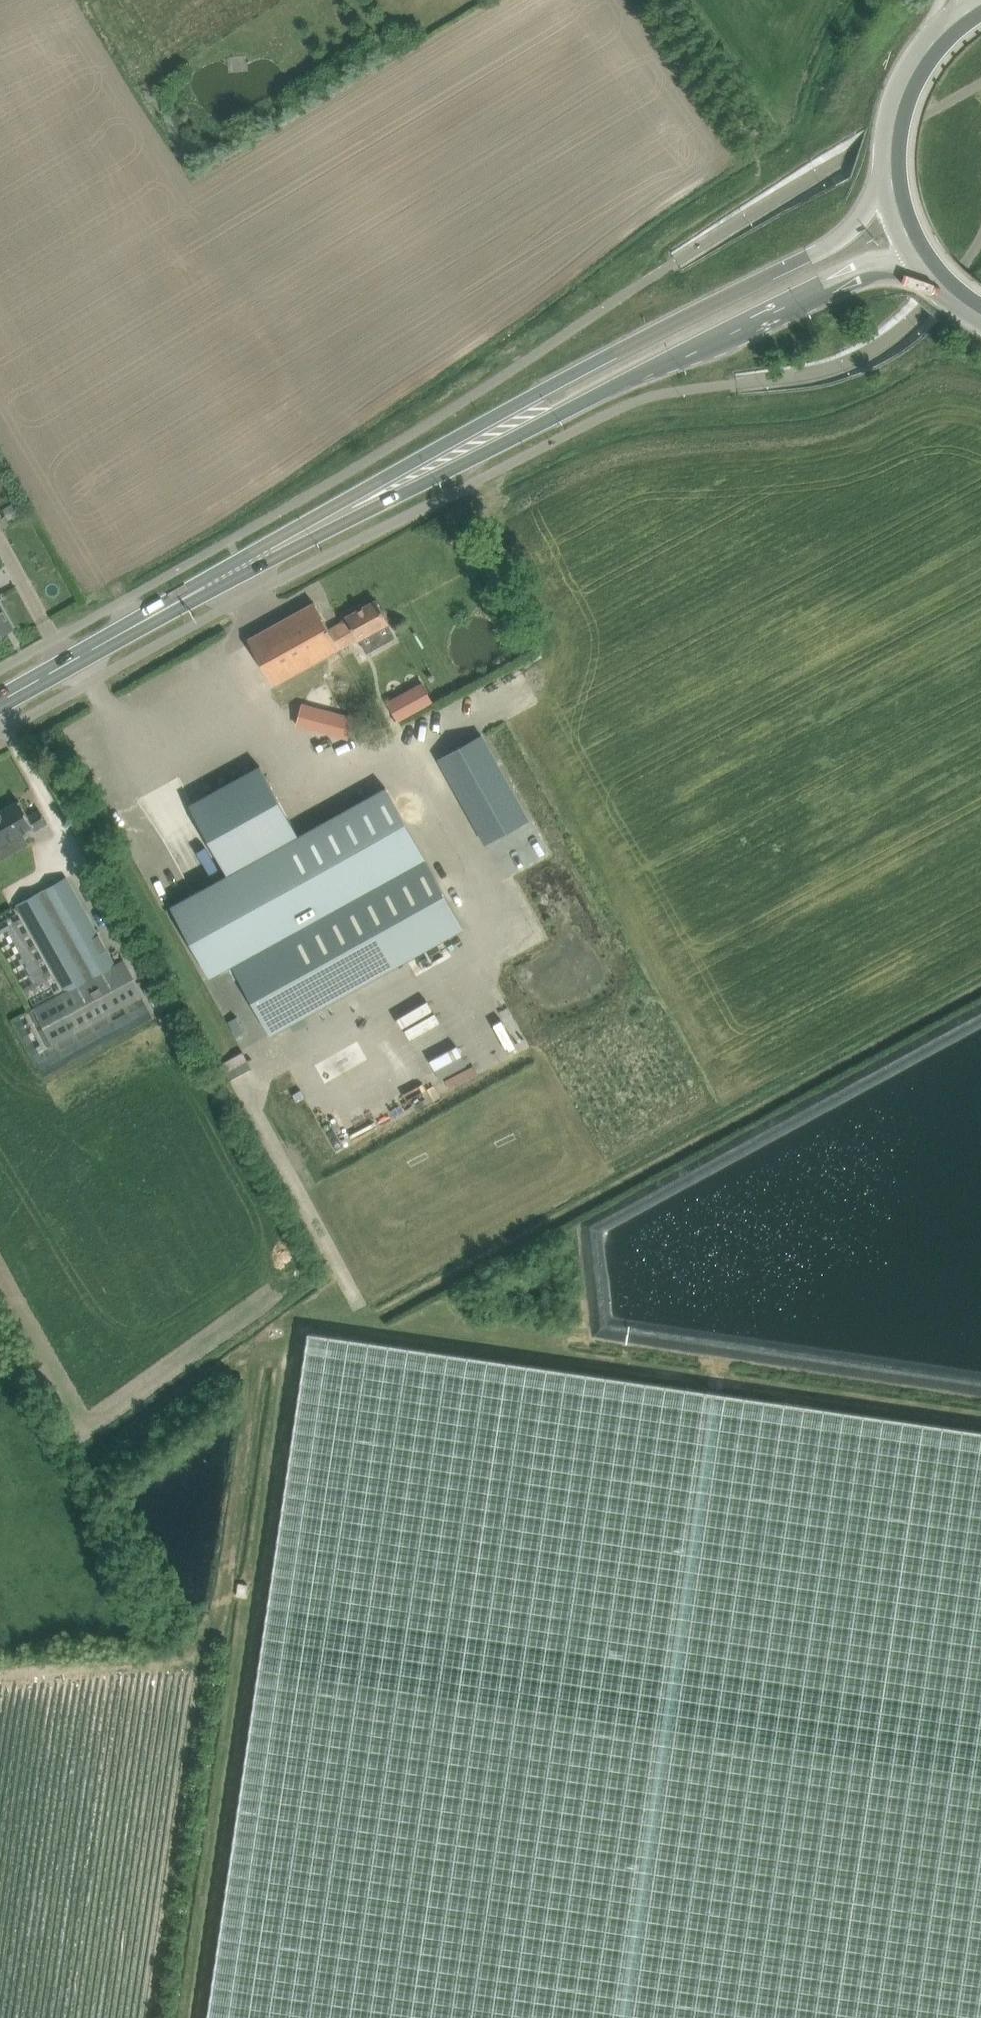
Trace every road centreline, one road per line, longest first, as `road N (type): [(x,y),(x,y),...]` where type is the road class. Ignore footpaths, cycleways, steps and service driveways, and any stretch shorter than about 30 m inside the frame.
road 1 (secondary): [(890,169),(863,215),(834,242),(547,389),(449,455)]
road 2 (secondary): [(449,455),(565,414),(868,264),(920,260)]
road 3 (secondary): [(0,701),(449,455)]
road 4 (primary): [(958,18),(904,88),(890,169)]
road 5 (unclassified): [(761,139),(667,0)]

